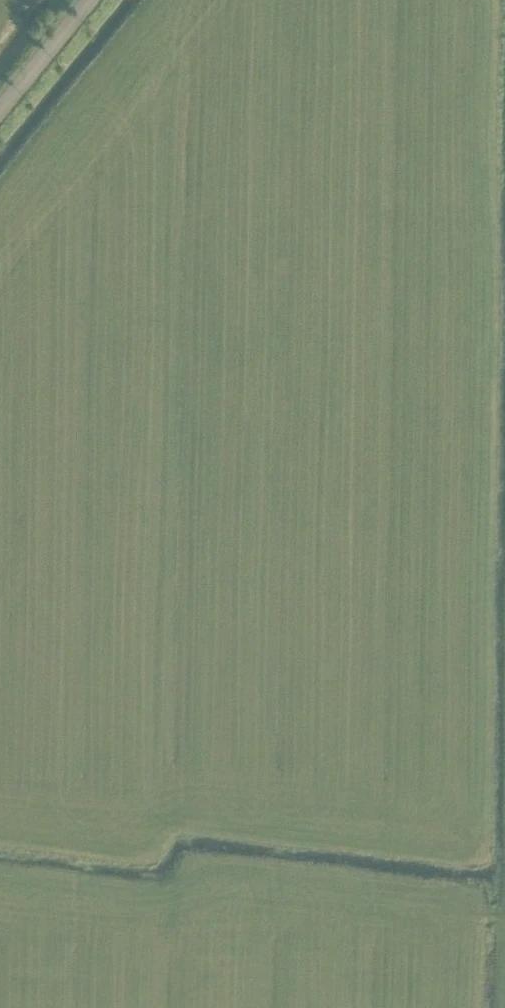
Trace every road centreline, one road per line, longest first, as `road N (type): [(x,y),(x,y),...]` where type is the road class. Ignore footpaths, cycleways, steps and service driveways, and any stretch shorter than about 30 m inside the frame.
road 1 (tertiary): [(0,114),(90,0)]

